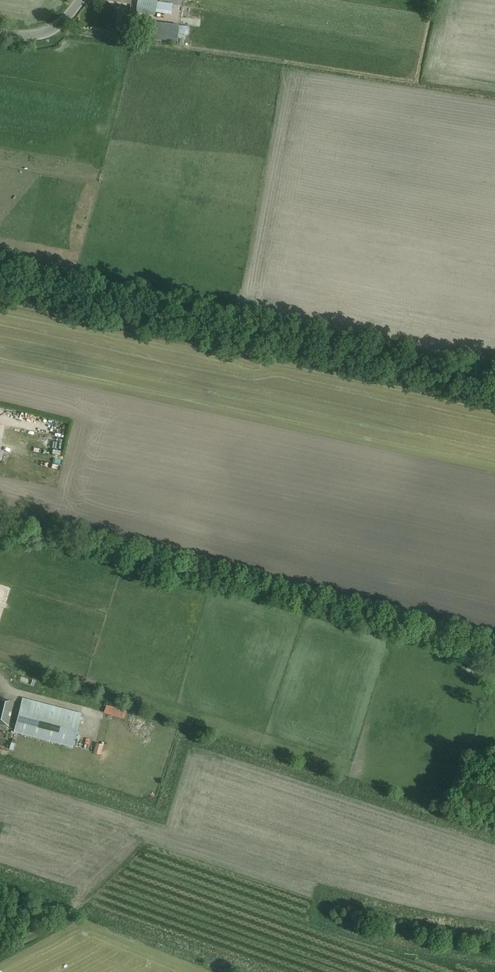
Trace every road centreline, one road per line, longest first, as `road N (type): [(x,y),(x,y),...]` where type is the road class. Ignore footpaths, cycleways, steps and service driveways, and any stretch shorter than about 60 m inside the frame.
road 1 (track): [(494,382),(0,279)]

